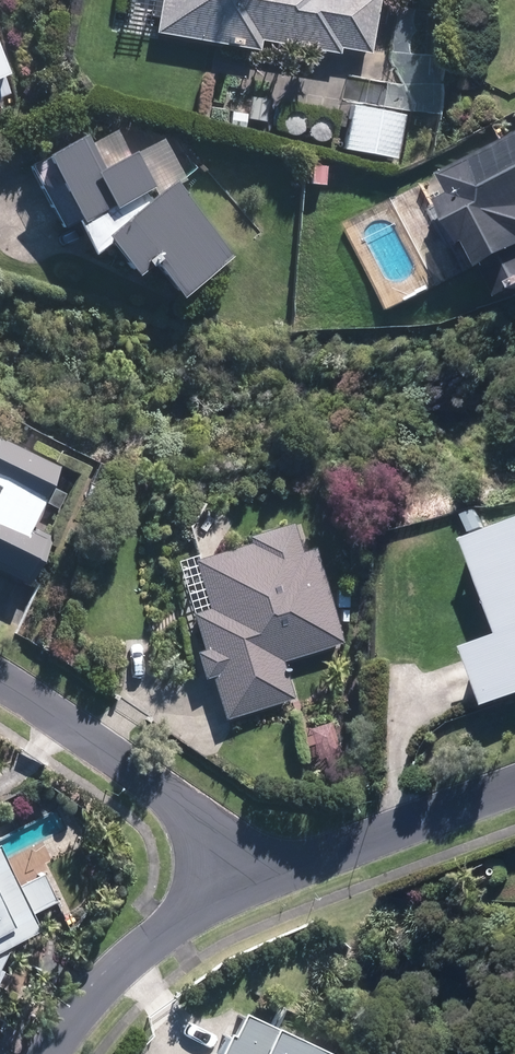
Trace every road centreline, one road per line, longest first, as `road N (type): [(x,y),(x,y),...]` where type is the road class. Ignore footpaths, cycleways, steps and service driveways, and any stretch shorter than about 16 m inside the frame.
road 1 (residential): [(0,681),(124,763),(207,829),(254,880)]
road 2 (residential): [(254,880),(514,789)]
road 3 (residential): [(50,1053),(90,997),(155,938),(254,880)]

